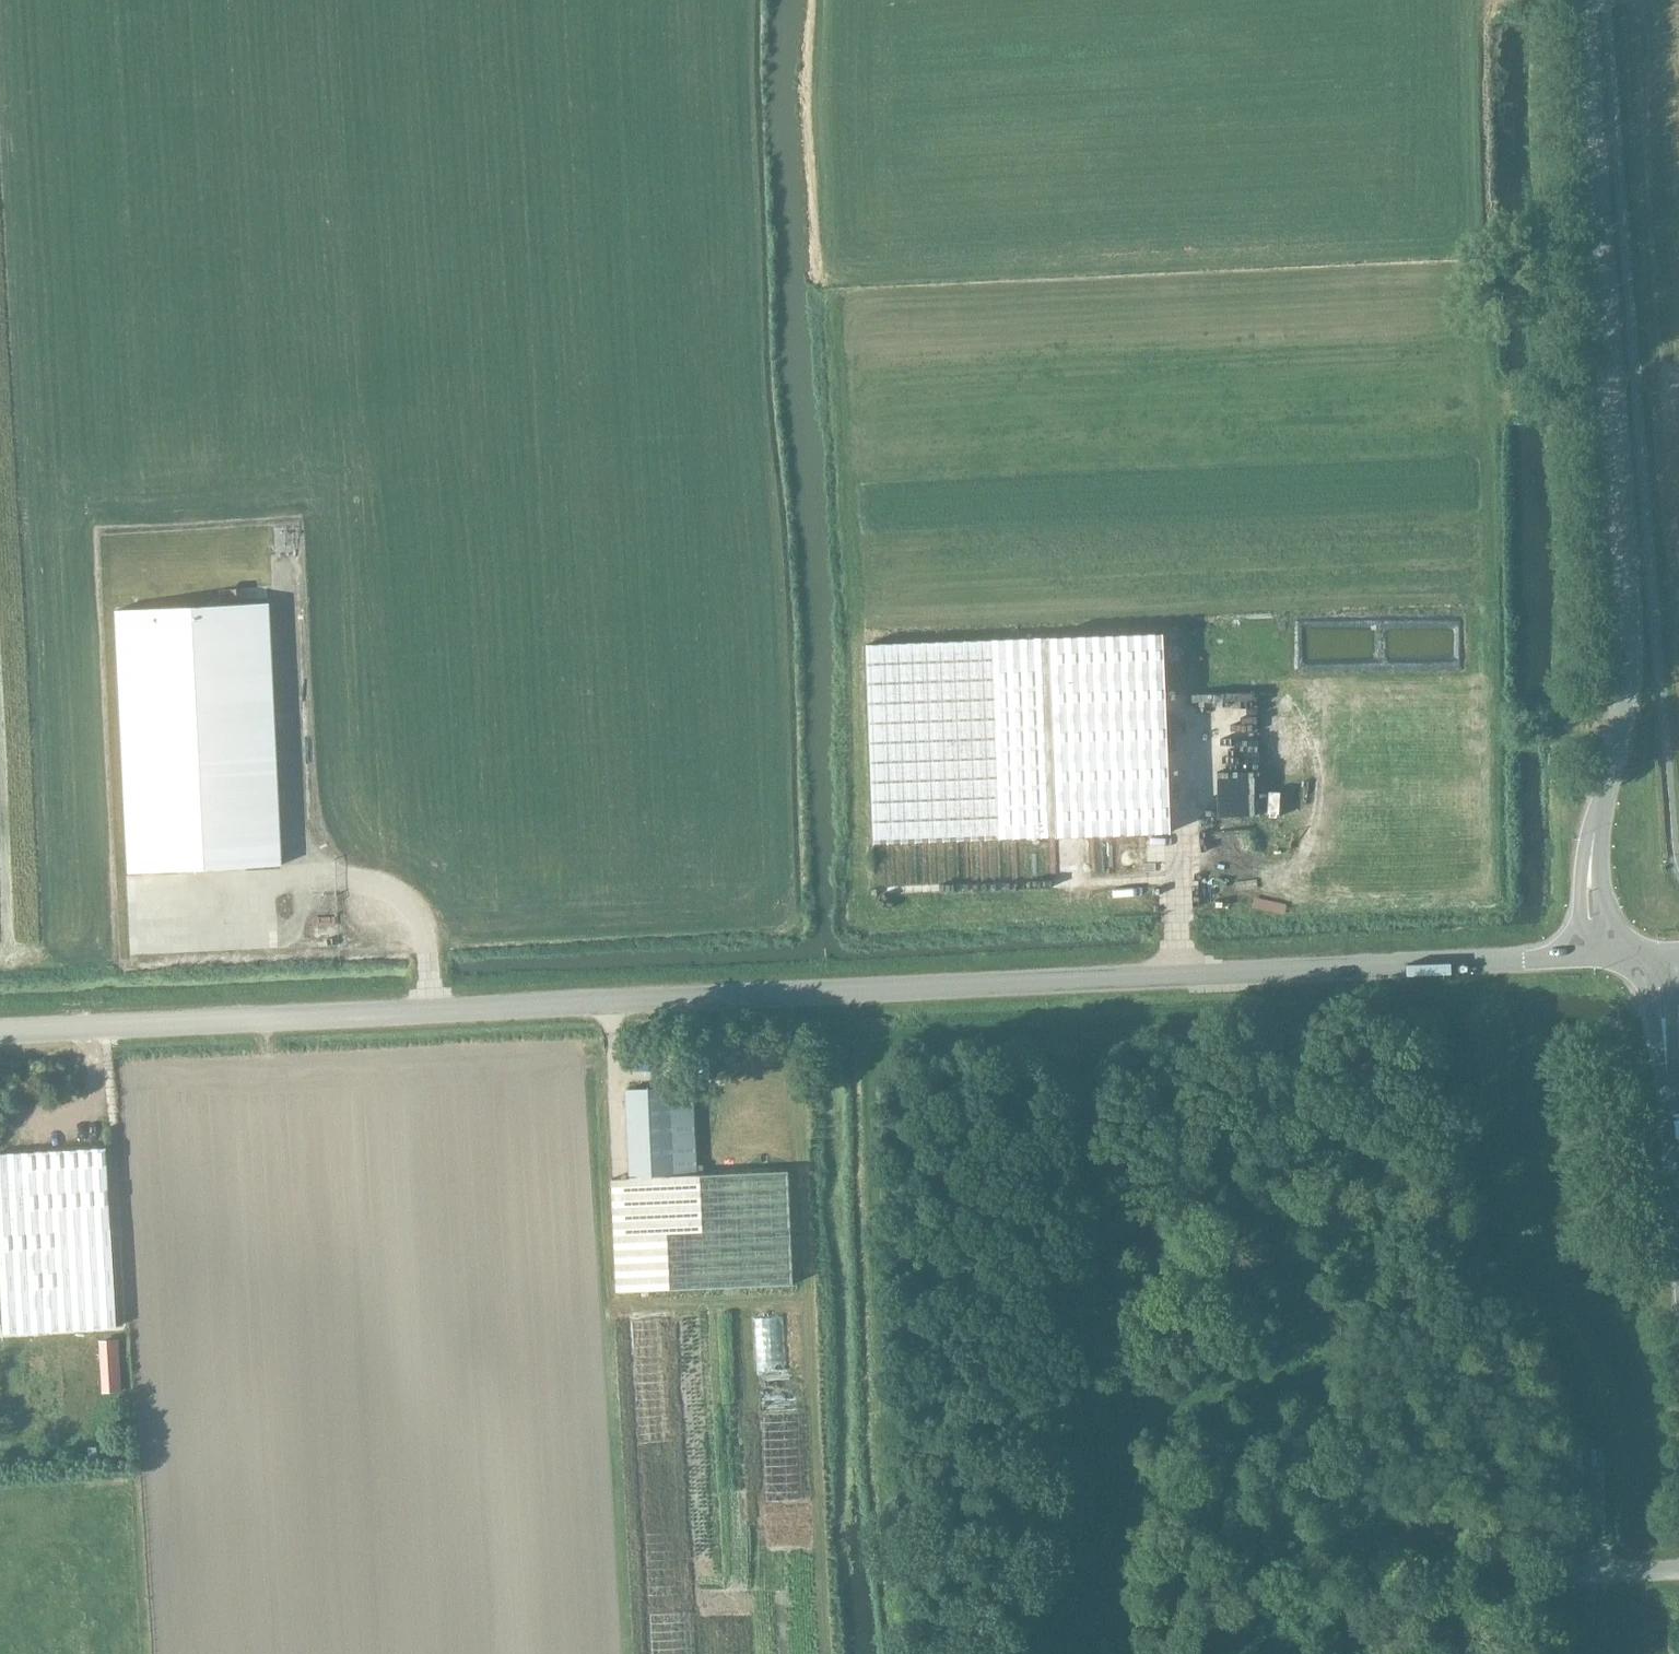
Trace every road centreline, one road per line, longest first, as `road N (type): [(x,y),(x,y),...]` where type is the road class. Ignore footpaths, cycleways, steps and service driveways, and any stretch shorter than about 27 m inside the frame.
road 1 (unclassified): [(0,1033),(1592,959)]
road 2 (unclassified): [(1573,0),(1631,675),(1589,864),(1592,959)]
road 3 (unclassified): [(1678,1204),(1658,957)]

